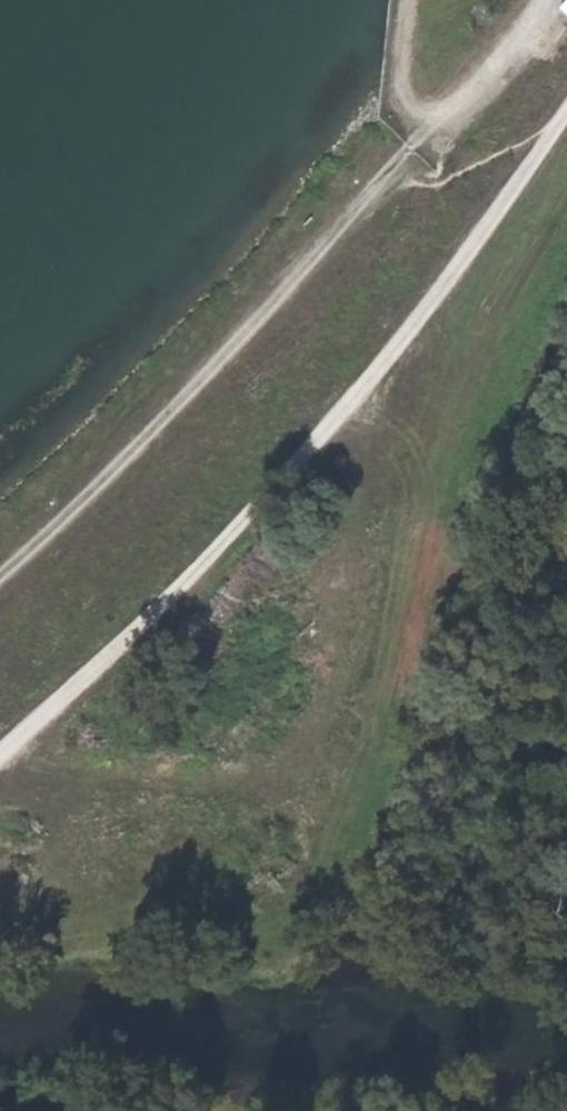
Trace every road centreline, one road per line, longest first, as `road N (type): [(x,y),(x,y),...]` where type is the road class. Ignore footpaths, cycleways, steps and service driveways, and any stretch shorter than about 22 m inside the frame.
road 1 (track): [(0,757),(136,636),(274,491),(396,350),(566,114)]
road 2 (track): [(0,579),(132,459),(561,0)]
road 3 (track): [(0,944),(213,917)]
road 4 (track): [(412,0),(403,107),(433,135)]

